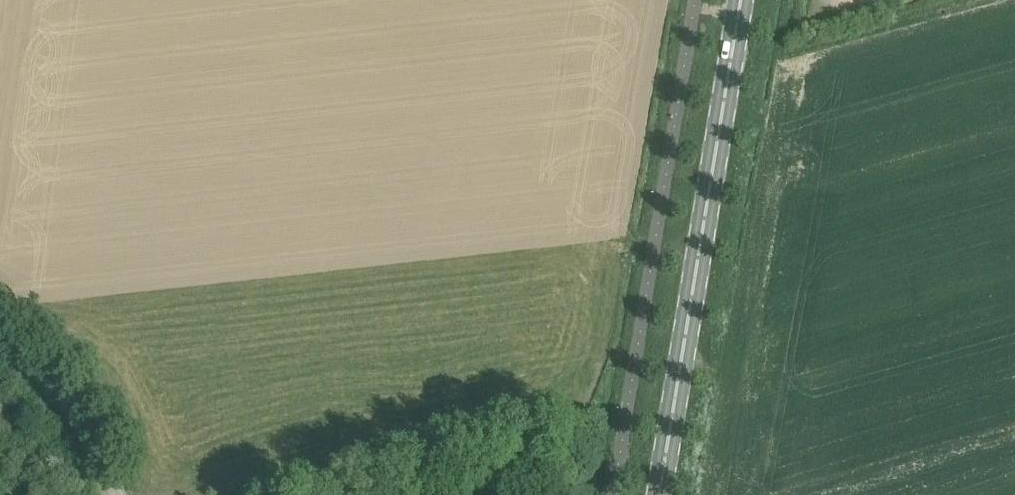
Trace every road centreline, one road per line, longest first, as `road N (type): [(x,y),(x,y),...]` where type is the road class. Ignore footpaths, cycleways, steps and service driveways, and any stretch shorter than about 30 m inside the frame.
road 1 (secondary): [(659,494),(741,0)]
road 2 (unclassified): [(108,494),(81,406),(0,342)]

